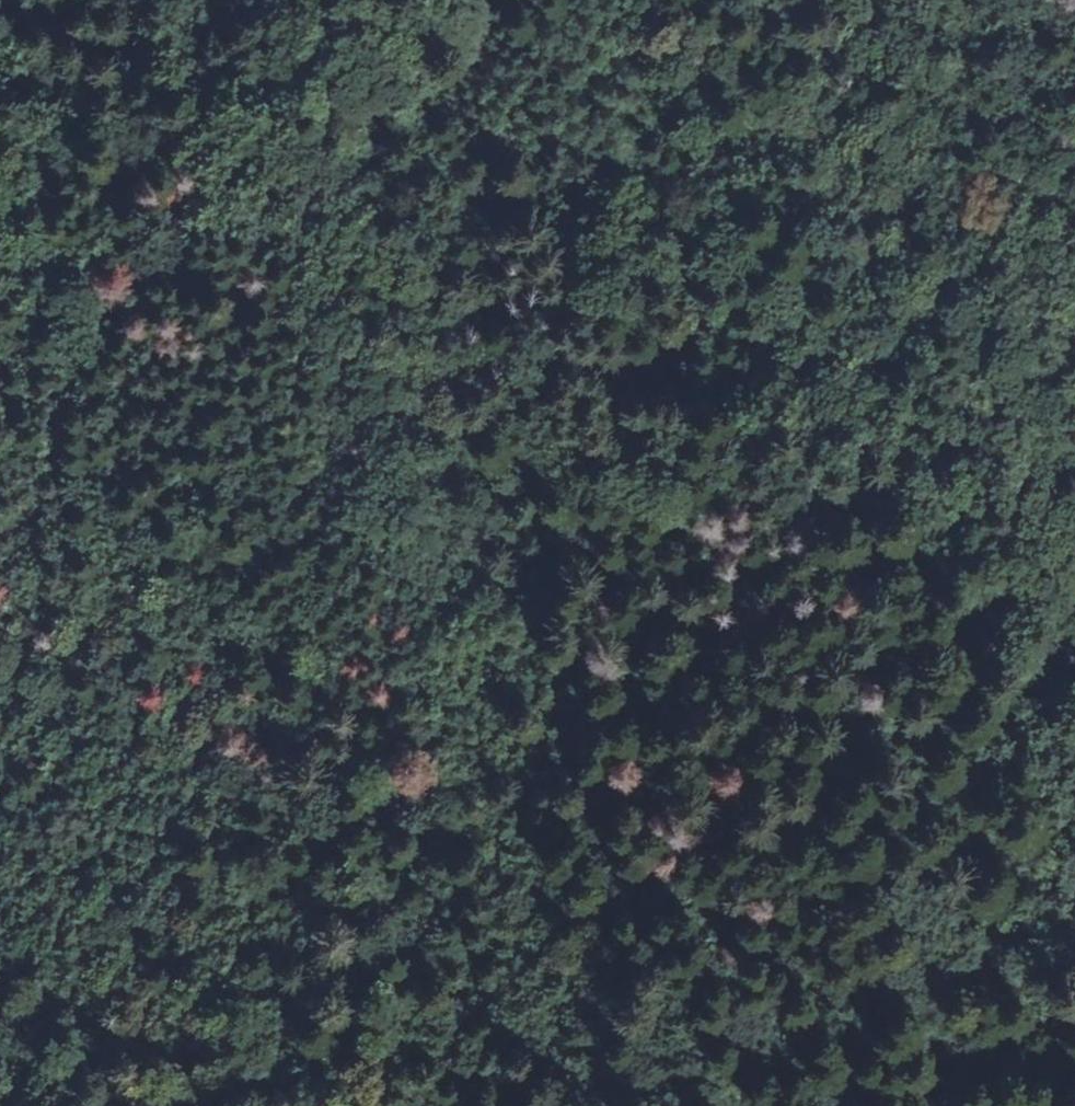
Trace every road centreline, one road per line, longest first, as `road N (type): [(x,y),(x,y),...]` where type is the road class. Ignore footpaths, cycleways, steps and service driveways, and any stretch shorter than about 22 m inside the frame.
road 1 (track): [(321,0),(319,66),(228,174),(0,277)]

